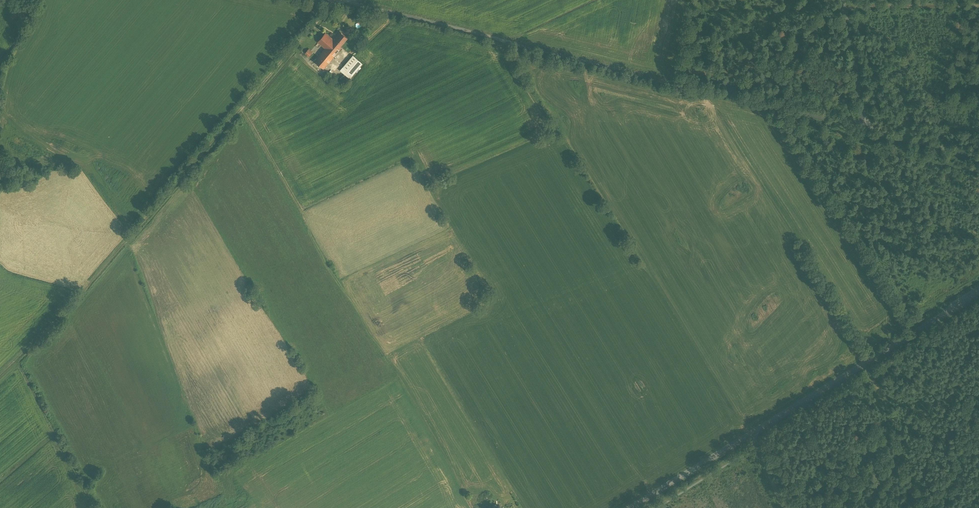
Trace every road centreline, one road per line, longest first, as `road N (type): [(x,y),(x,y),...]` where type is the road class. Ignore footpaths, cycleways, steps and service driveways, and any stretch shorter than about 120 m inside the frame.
road 1 (track): [(346,3),(847,124),(865,120)]
road 2 (track): [(336,1),(58,319),(0,373)]
road 3 (tertiary): [(751,433),(978,292)]
road 4 (tertiary): [(843,0),(865,120),(884,133),(978,157)]
road 5 (tertiary): [(630,507),(751,433)]

